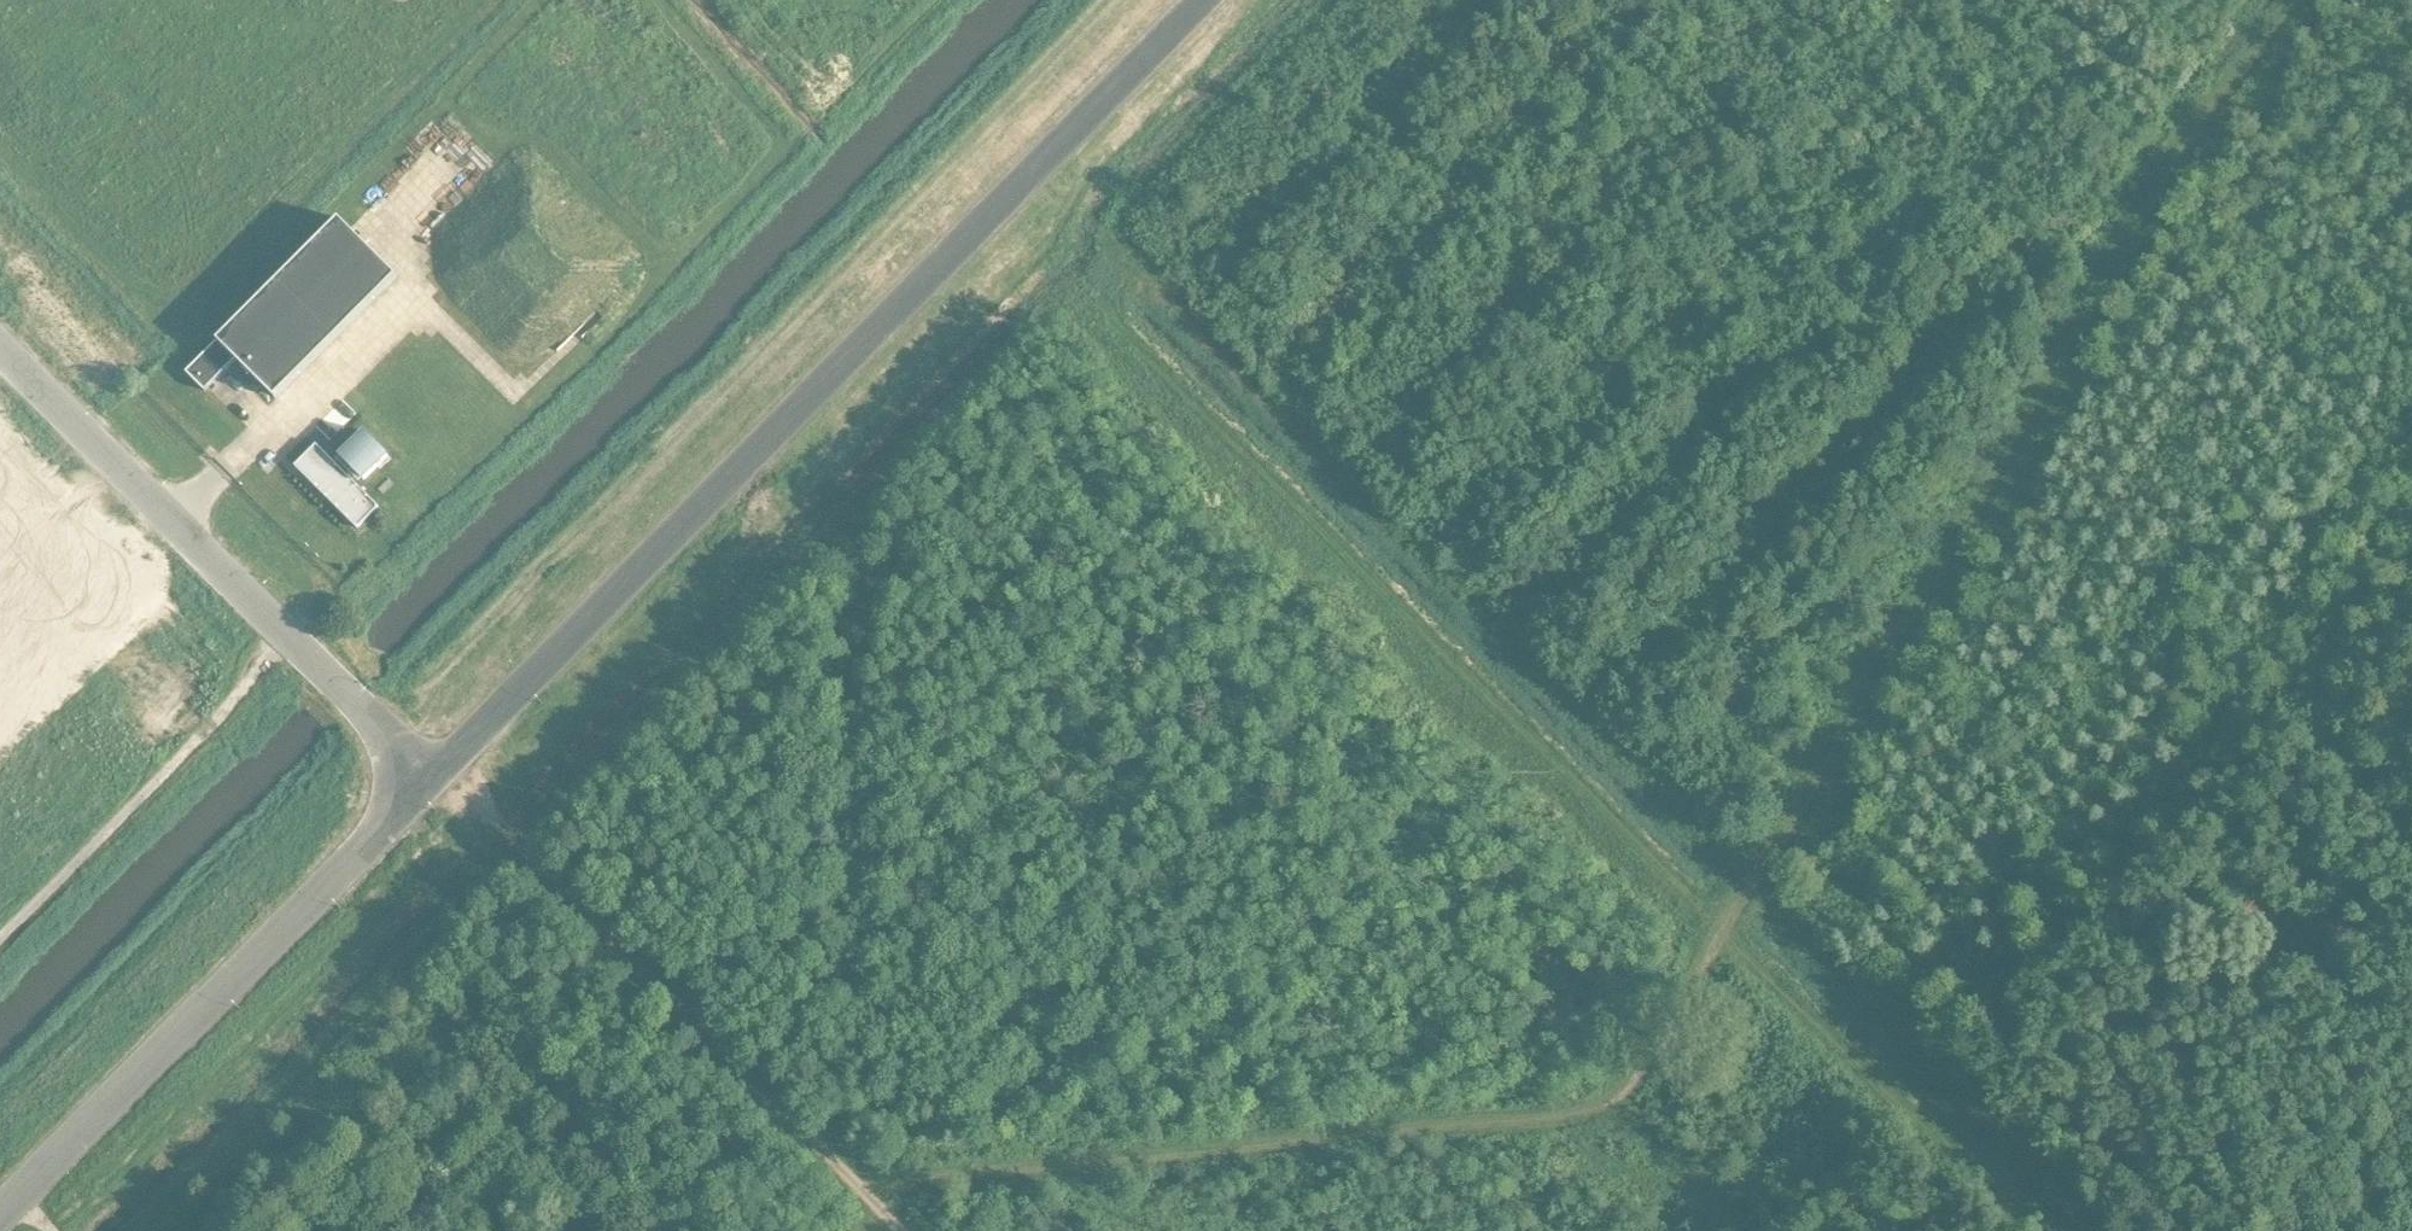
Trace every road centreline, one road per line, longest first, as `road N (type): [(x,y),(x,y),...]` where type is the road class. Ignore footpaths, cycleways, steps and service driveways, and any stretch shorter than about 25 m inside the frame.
road 1 (unclassified): [(487,836),(1319,0)]
road 2 (unclassified): [(425,775),(1209,0)]
road 3 (track): [(894,1230),(435,773)]
road 4 (unclassified): [(0,1211),(373,837),(393,782)]
road 5 (unclassified): [(88,1230),(487,836)]
road 6 (unclassified): [(363,716),(0,360)]

